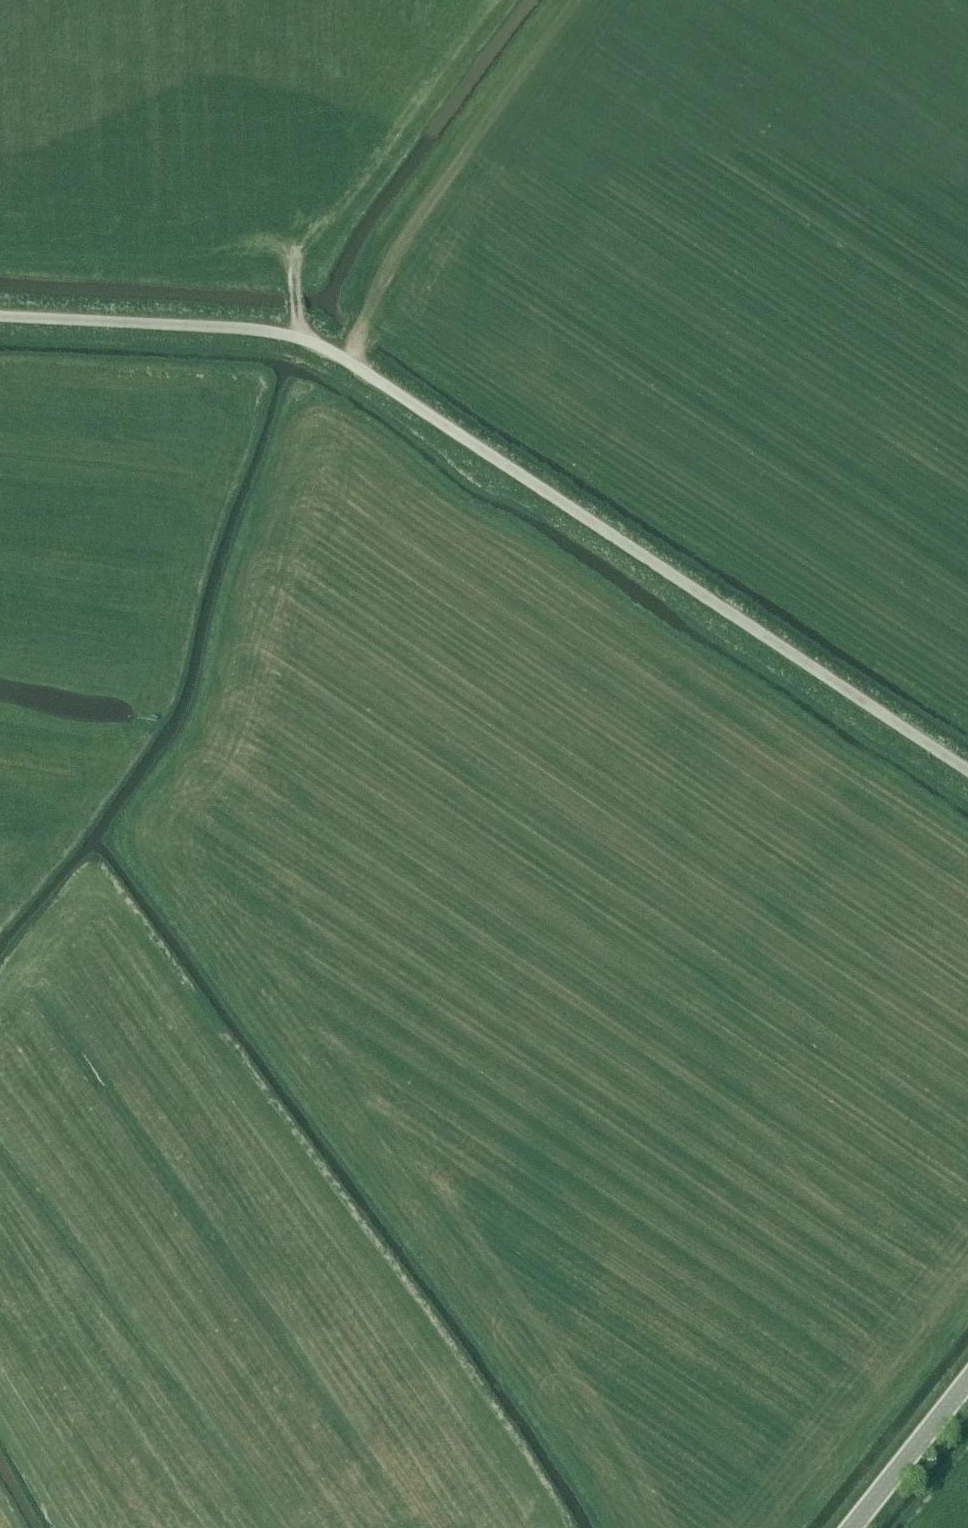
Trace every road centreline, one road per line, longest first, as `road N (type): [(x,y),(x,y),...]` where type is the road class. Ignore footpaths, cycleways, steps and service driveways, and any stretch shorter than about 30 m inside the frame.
road 1 (unclassified): [(967,772),(330,352),(251,331),(0,318)]
road 2 (tertiary): [(851,1527),(967,1381)]

